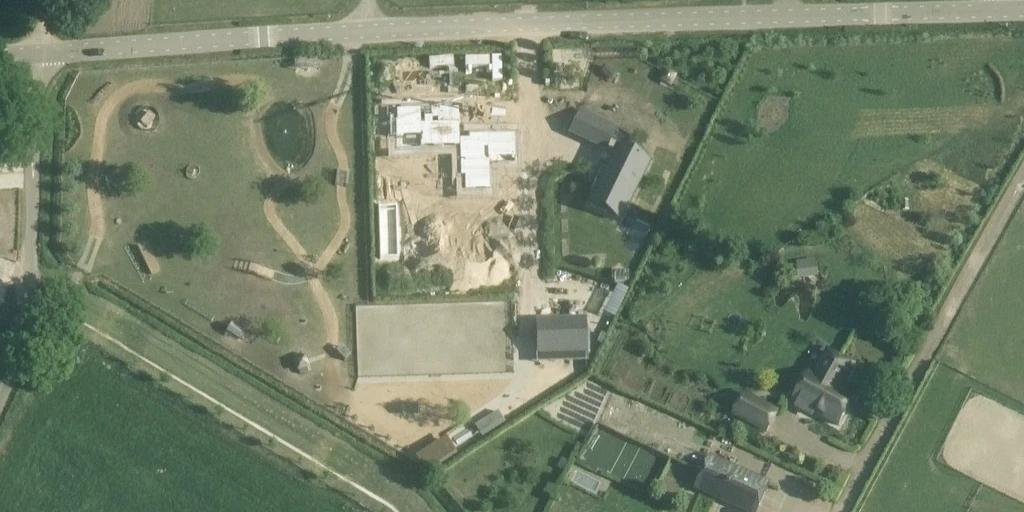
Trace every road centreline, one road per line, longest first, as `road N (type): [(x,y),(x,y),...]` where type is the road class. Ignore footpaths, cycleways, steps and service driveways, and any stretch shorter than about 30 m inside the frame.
road 1 (unclassified): [(40,52),(461,26),(1010,10)]
road 2 (residential): [(1023,176),(842,511)]
road 3 (residential): [(0,401),(27,314),(40,52)]

